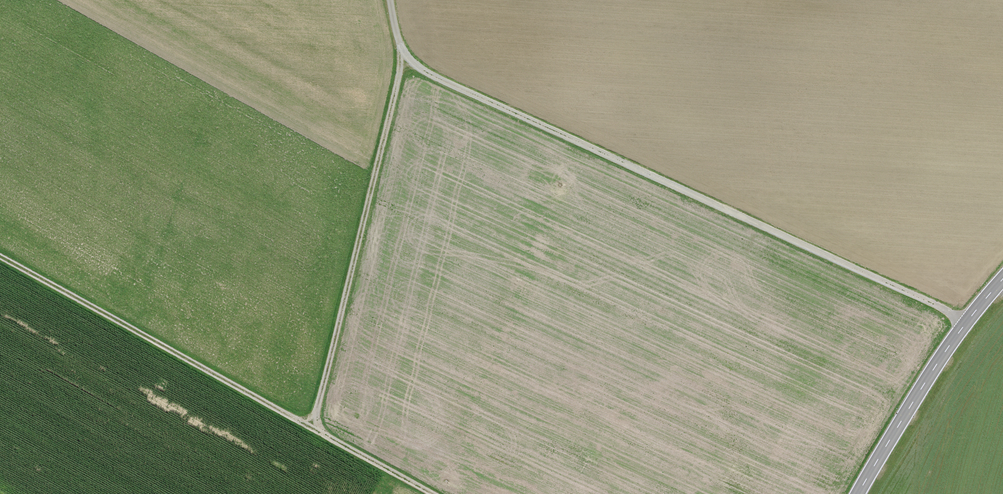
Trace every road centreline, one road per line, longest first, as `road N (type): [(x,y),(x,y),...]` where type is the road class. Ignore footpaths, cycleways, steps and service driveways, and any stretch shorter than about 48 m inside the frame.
road 1 (track): [(965,324),(432,76),(399,43),(390,0)]
road 2 (track): [(432,493),(0,256)]
road 3 (track): [(310,427),(399,75),(399,43)]
road 4 (tertiary): [(858,493),(936,365),(1002,279)]

